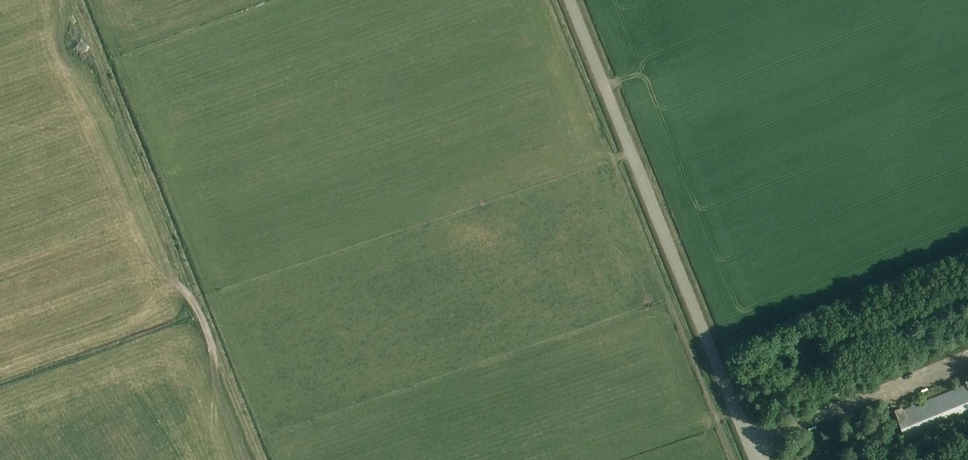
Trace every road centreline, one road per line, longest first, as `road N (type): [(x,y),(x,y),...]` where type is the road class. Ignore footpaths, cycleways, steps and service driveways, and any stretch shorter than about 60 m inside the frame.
road 1 (unclassified): [(757,459),(570,0)]
road 2 (track): [(261,459),(77,0)]

